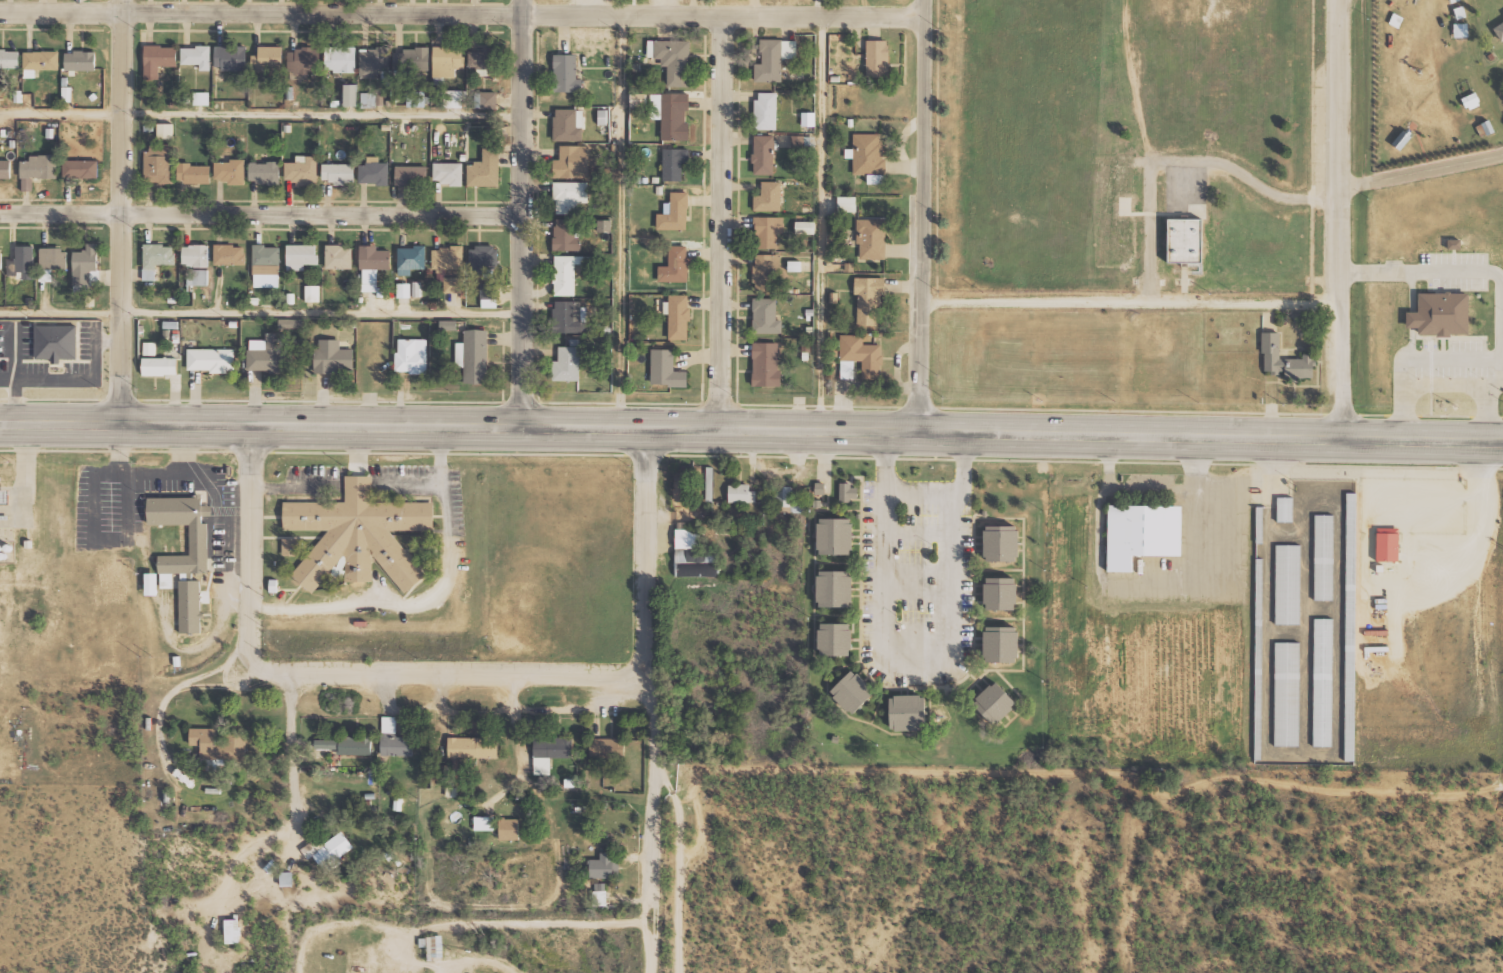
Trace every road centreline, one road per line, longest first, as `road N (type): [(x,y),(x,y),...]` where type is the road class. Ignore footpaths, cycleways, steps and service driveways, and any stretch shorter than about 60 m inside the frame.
road 1 (residential): [(926,14),(0,11)]
road 2 (secondary): [(922,432),(0,421)]
road 3 (secondary): [(1502,440),(922,432)]
road 4 (residential): [(678,972),(681,859),(674,795),(654,770),(647,681),(649,429)]
road 5 (residential): [(524,210),(0,213)]
road 6 (residential): [(1346,438),(1344,0)]
road 7 (residential): [(922,432),(926,0)]
road 8 (residential): [(522,427),(525,0)]
road 9 (residential): [(125,423),(127,0)]
road 10 (residential): [(718,430),(725,17)]
road 11 (residential): [(647,672),(284,676),(261,665)]
road 12 (residential): [(261,665),(254,649),(255,424)]

